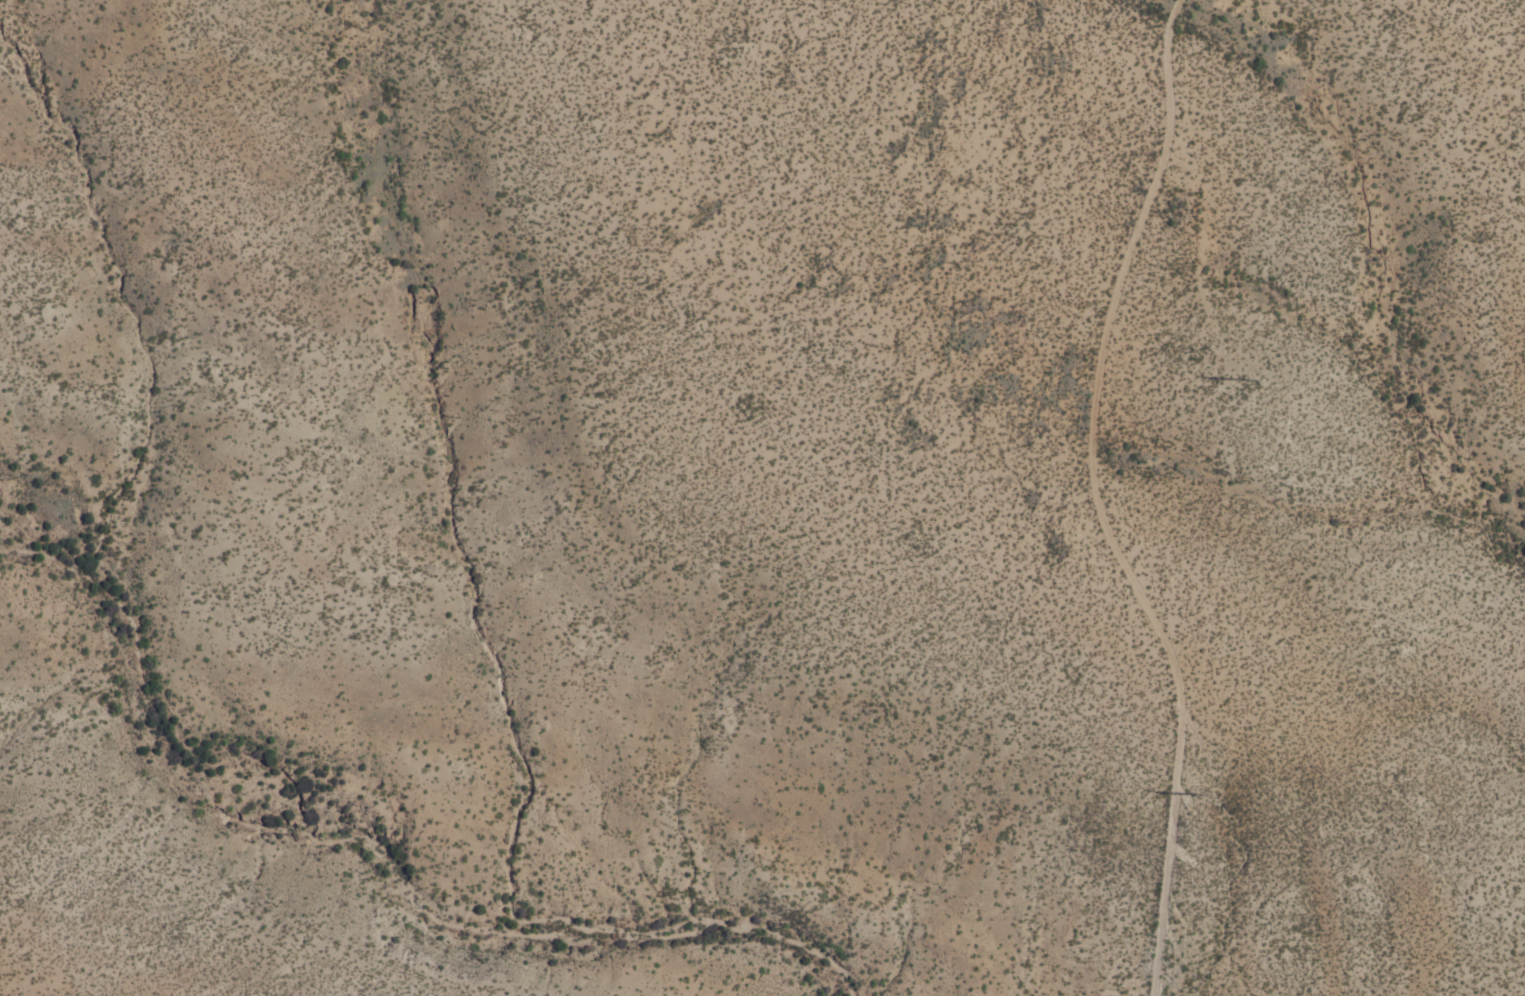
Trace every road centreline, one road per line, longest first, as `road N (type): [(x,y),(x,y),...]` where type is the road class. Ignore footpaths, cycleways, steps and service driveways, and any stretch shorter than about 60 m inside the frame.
road 1 (track): [(1144,995),(1178,726),(1166,656),(1110,550),(1090,488),(1086,442),(1092,352),(1166,144),(1160,38),(1172,0)]

